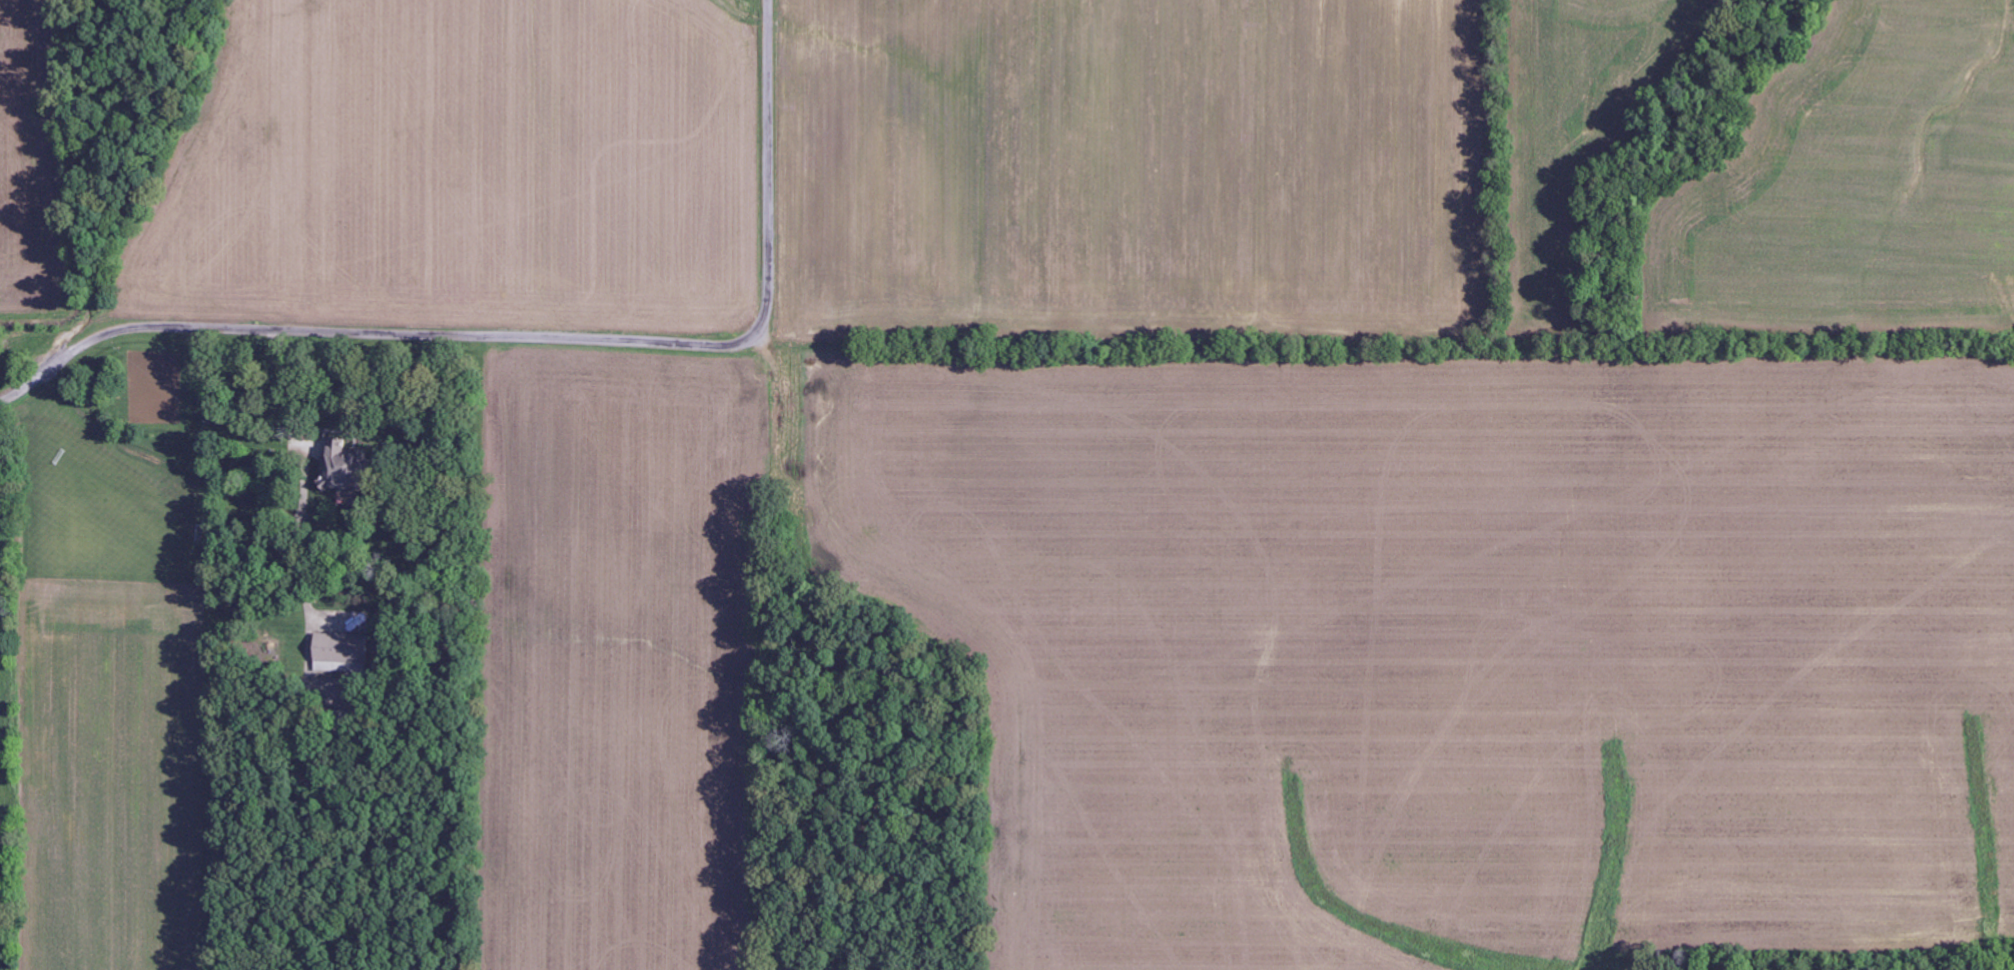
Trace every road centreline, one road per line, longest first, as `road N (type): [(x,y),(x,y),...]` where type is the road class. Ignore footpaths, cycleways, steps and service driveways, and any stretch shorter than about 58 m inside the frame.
road 1 (residential): [(0,400),(77,348),(129,330),(745,342),(767,305),(768,0)]

